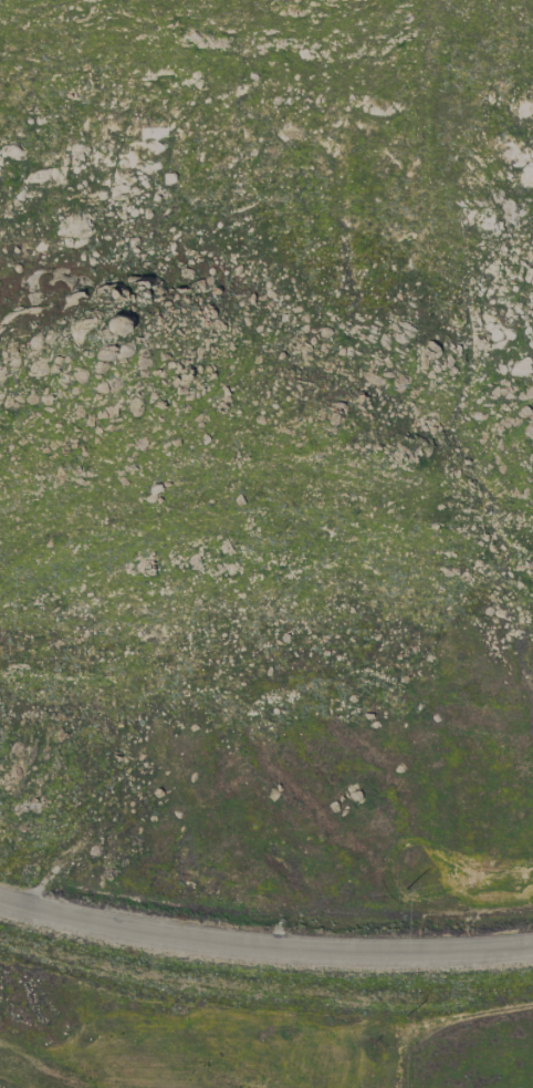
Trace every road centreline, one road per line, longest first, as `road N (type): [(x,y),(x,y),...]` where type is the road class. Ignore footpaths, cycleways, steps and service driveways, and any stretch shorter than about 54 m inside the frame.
road 1 (residential): [(0,901),(212,947),(532,944)]

